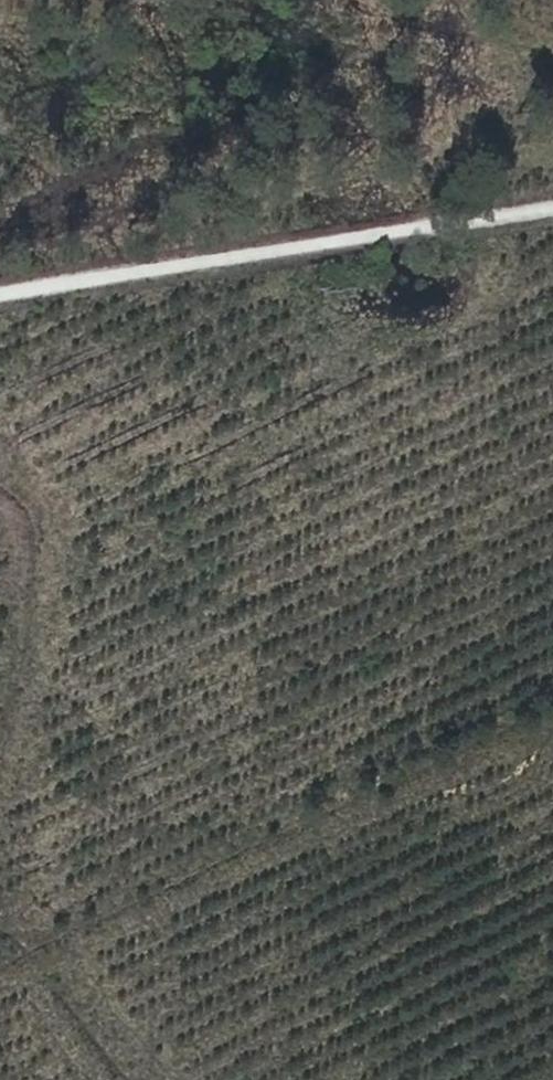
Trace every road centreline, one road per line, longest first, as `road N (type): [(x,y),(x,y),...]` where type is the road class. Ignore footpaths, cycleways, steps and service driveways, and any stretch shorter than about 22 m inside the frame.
road 1 (track): [(552,210),(0,294)]

